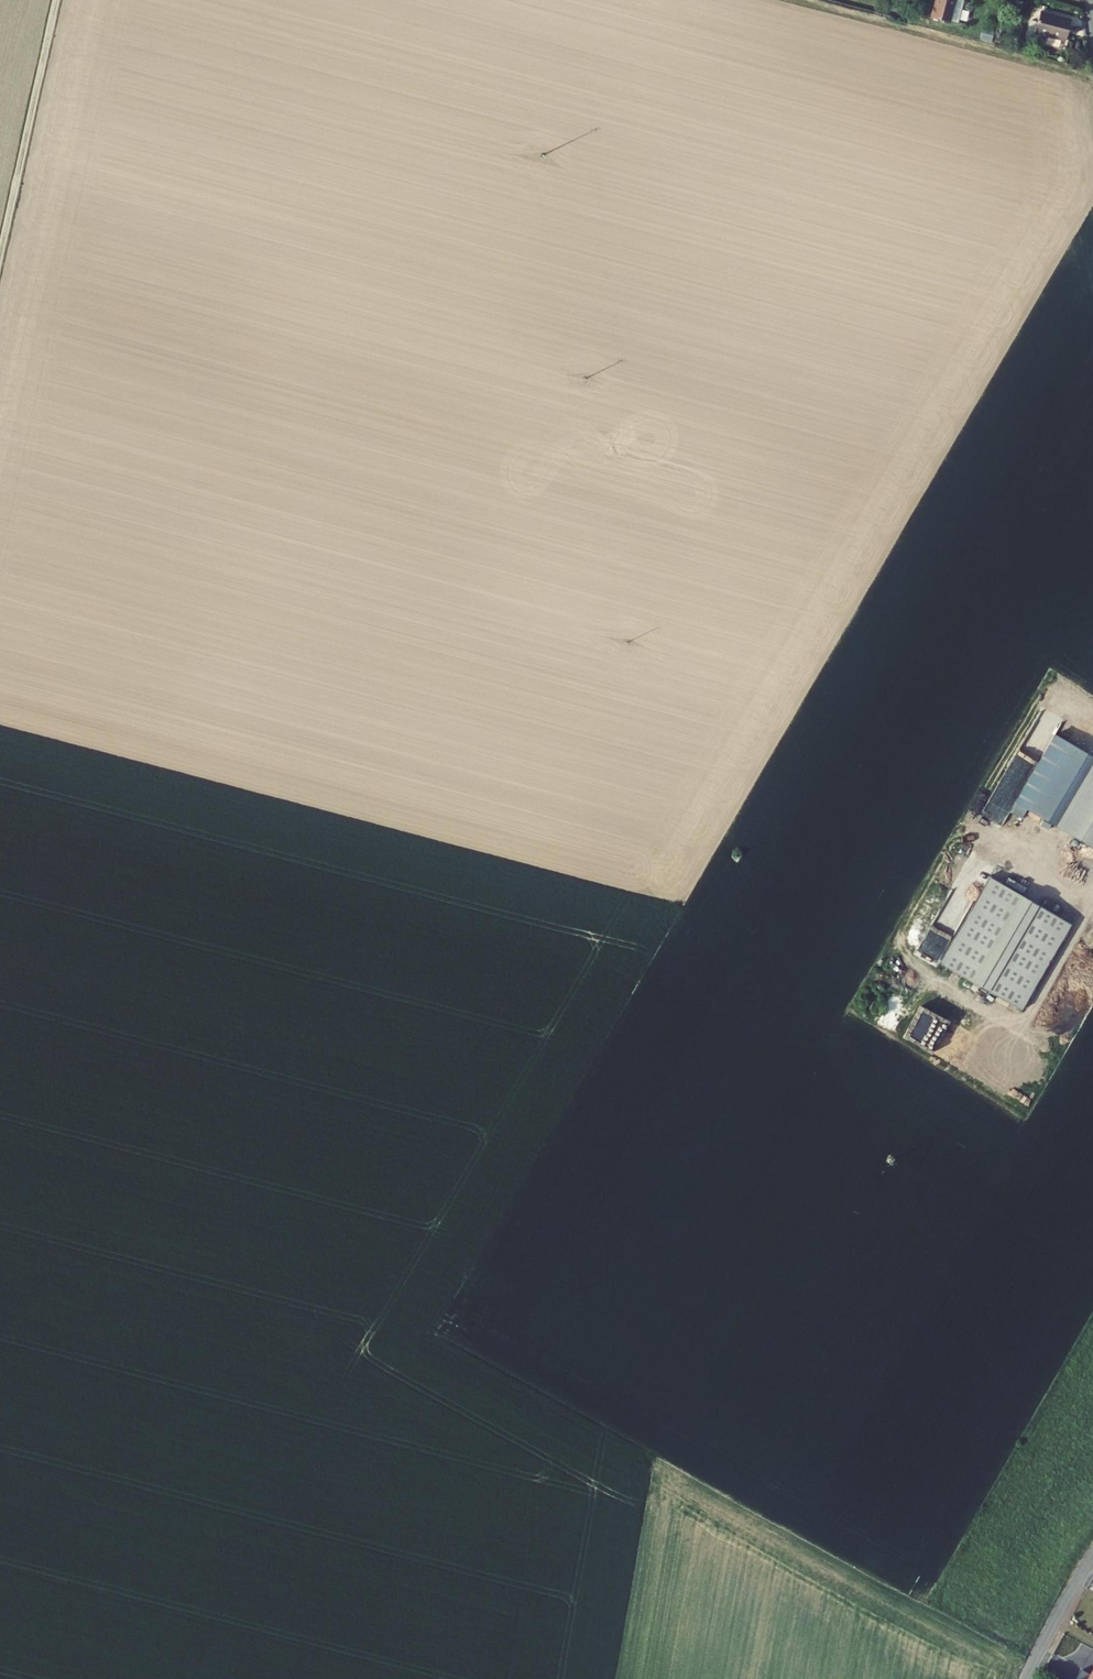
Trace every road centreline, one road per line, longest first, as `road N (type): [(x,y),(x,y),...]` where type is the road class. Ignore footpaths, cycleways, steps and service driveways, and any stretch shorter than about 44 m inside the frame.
road 1 (track): [(57,0),(0,257)]
road 2 (residential): [(1092,1555),(1025,1678)]

